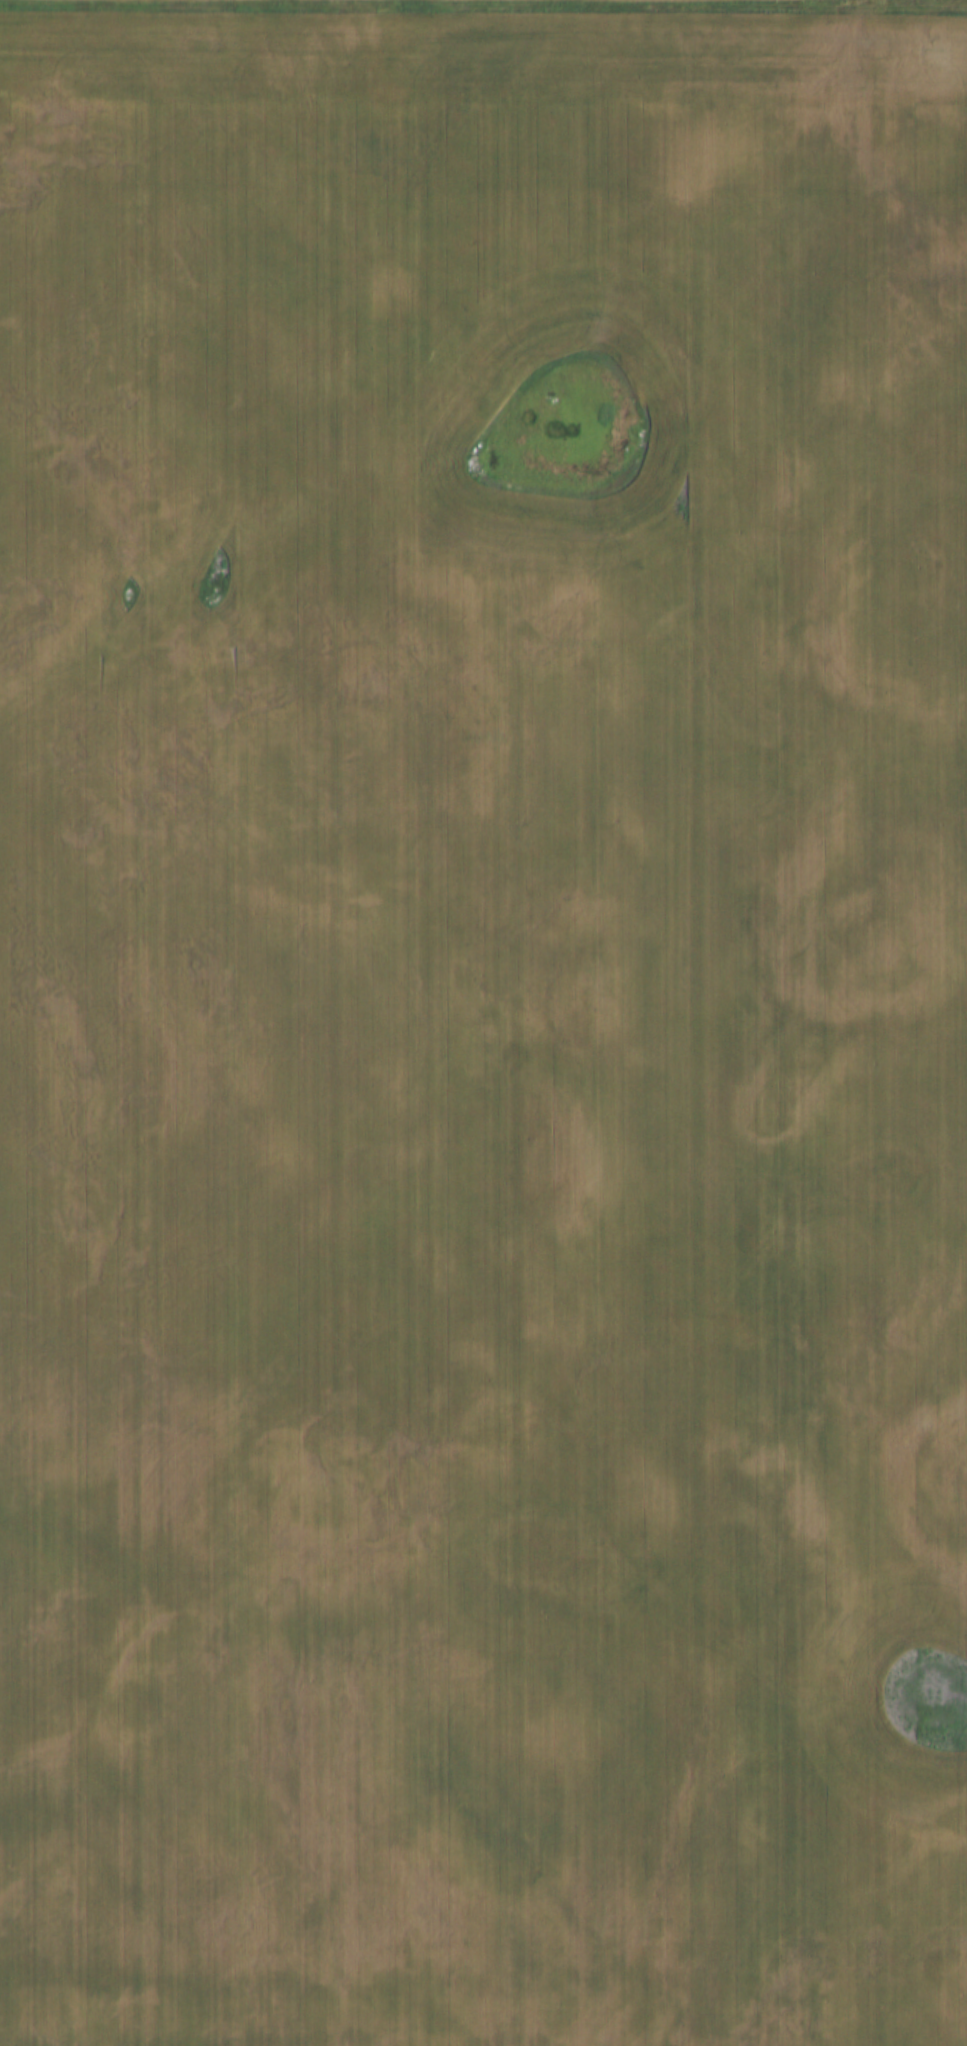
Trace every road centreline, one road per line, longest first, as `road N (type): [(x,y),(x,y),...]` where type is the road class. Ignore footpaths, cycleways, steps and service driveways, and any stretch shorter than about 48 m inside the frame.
road 1 (track): [(966,3),(0,3)]

